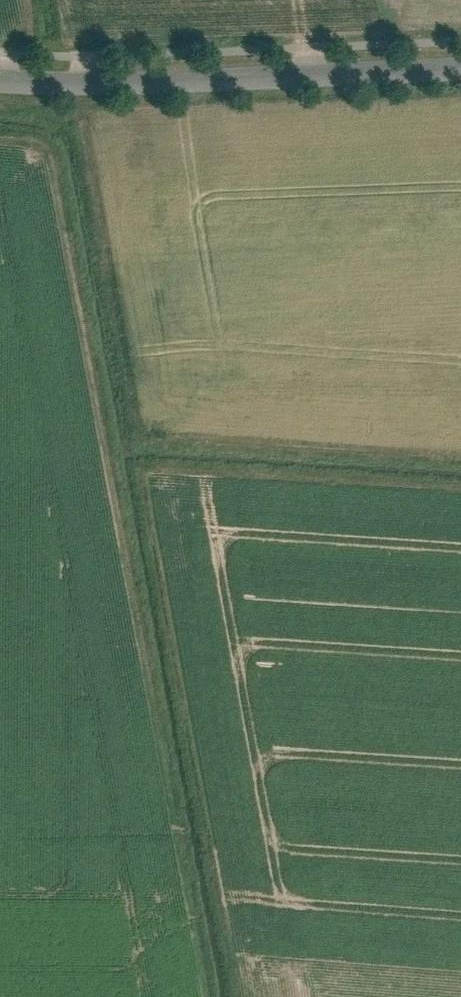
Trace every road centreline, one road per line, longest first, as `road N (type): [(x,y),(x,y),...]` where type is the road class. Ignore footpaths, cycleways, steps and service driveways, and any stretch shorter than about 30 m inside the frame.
road 1 (unclassified): [(460,63),(0,83)]

